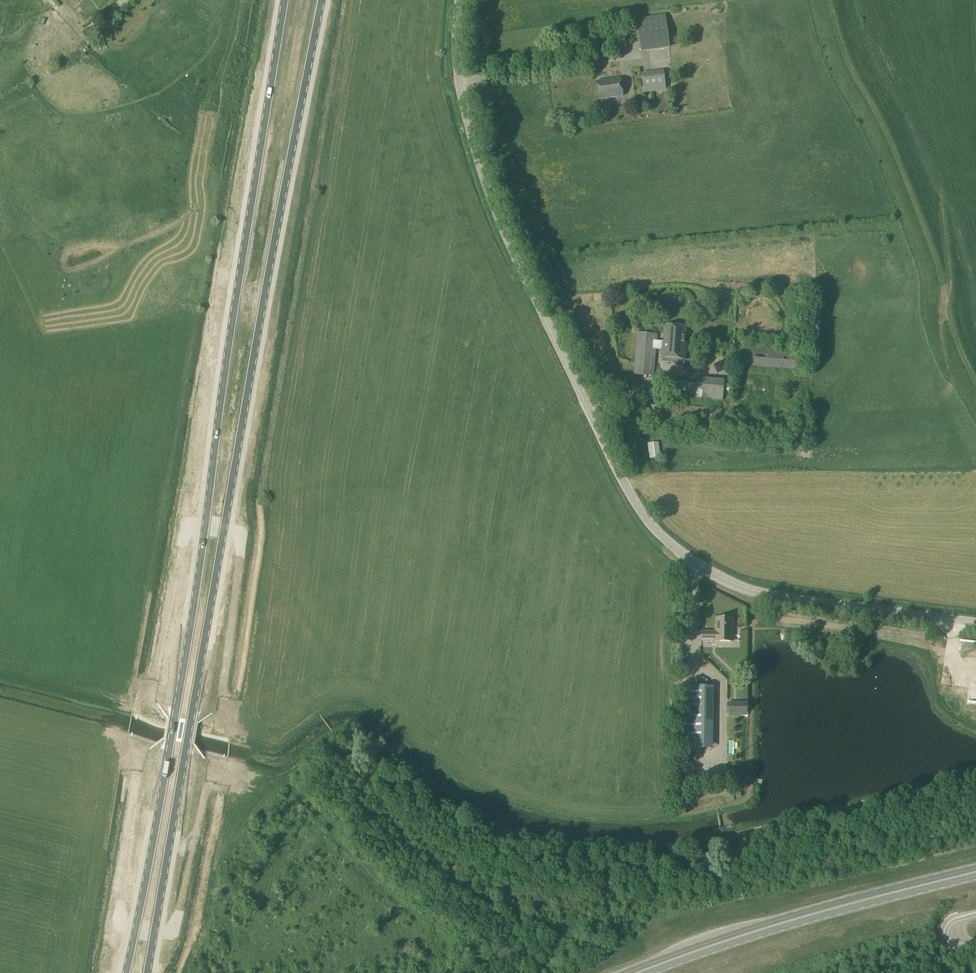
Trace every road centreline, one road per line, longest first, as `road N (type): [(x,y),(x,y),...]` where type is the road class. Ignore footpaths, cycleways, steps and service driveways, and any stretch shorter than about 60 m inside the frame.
road 1 (primary): [(147,972),(321,0)]
road 2 (primary): [(285,0),(175,717),(126,972)]
road 3 (unclassified): [(975,623),(748,590),(658,536),(628,494),(493,209),(460,93),(459,0)]
road 4 (primary): [(638,972),(778,925),(975,873)]

